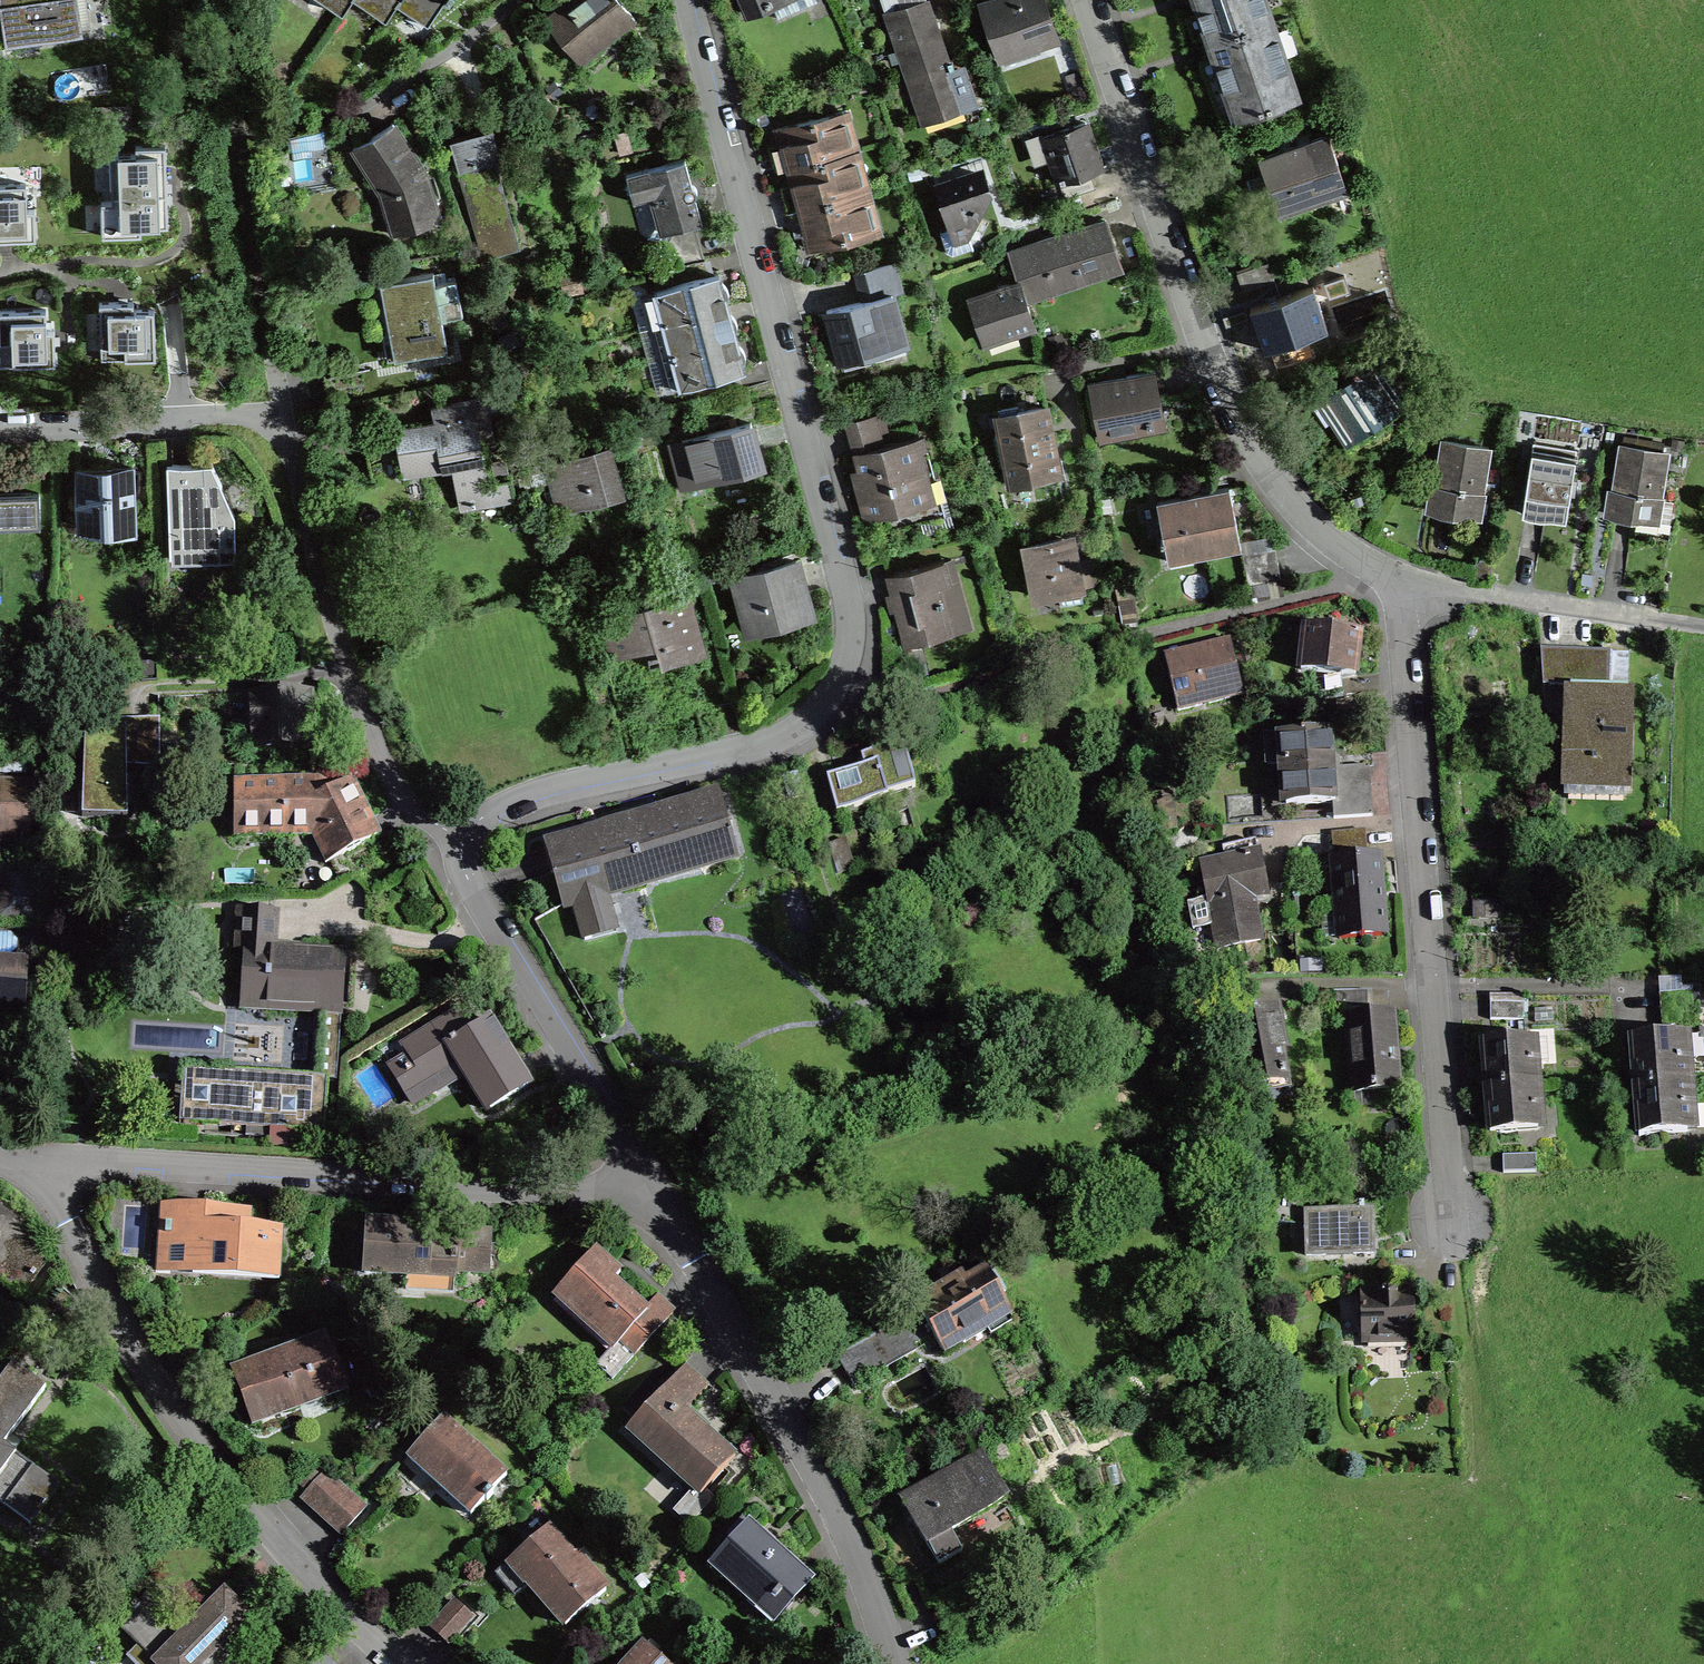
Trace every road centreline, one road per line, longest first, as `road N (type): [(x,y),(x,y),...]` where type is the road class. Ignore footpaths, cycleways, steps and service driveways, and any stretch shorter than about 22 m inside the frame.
road 1 (residential): [(1087,0),(1231,403),(1289,496),(1337,547),(1405,587),(1449,1221)]
road 2 (residential): [(455,838),(559,791),(797,727),(832,691),(843,654),(838,568),(688,0)]
road 3 (residential): [(398,1663),(191,1442),(86,1272),(52,1164)]
road 4 (residential): [(52,1164),(611,1198),(652,1189)]
road 5 (residential): [(652,1189),(769,1372),(860,1557),(896,1663)]
road 6 (residential): [(277,420),(341,671),(410,812),(455,838)]
road 7 (residential): [(221,0),(277,420)]
road 8 (residential): [(455,838),(482,904),(652,1189)]
road 9 (residential): [(277,420),(0,425)]
road 10 (track): [(1449,1221),(1470,1476)]

